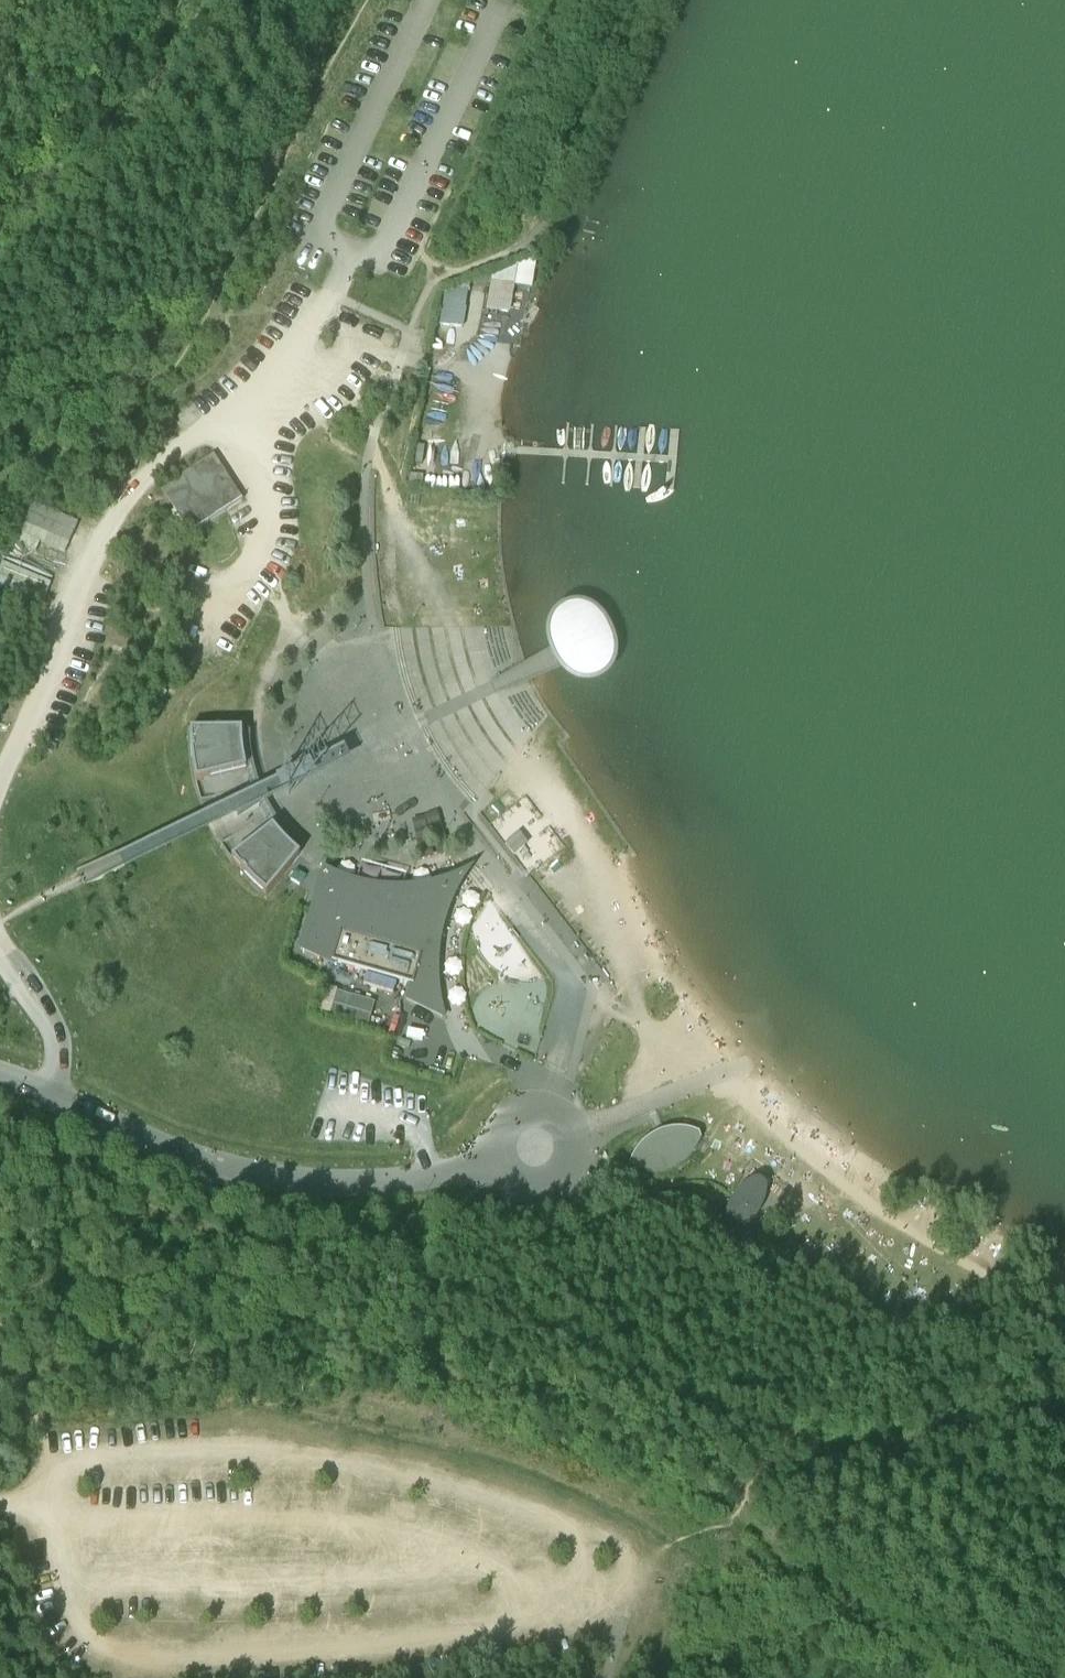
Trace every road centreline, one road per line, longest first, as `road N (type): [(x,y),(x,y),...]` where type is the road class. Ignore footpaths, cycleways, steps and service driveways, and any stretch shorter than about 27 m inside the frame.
road 1 (unclassified): [(537,1141),(496,1159),(422,1173),(254,1166),(150,1136),(0,1070)]

